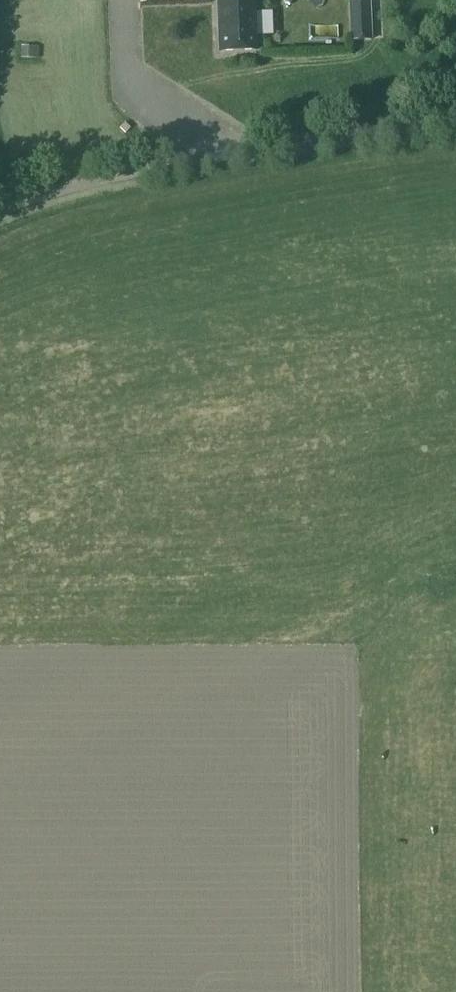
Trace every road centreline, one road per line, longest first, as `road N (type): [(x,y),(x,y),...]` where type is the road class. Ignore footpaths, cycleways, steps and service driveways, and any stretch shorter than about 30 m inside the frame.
road 1 (unclassified): [(0,209),(130,167),(455,117)]

